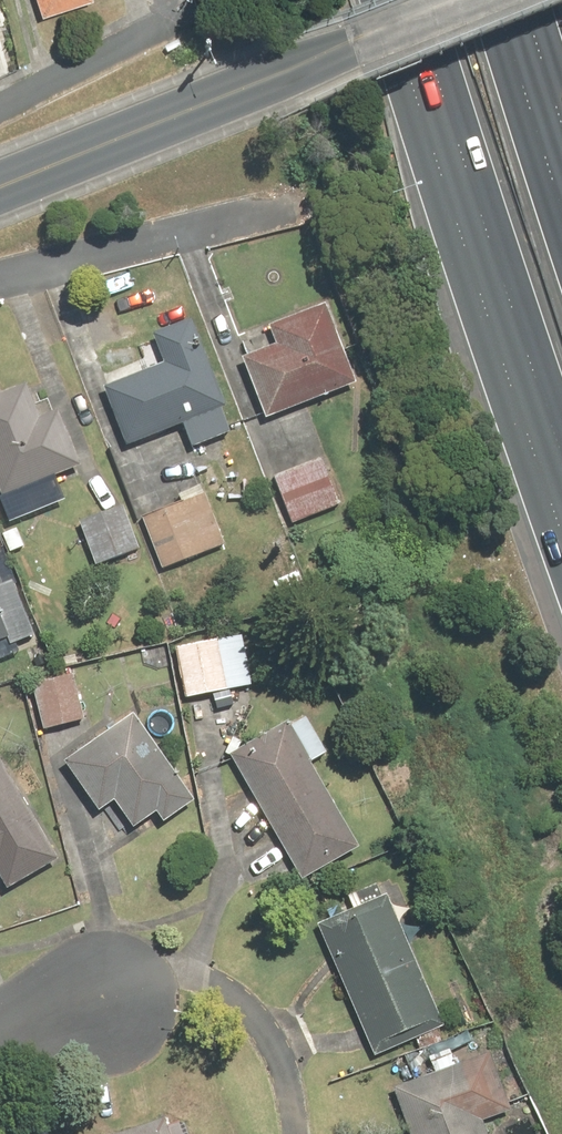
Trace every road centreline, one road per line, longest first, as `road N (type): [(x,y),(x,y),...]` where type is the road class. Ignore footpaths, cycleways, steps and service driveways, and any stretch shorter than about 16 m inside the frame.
road 1 (secondary): [(0,189),(474,0)]
road 2 (motorway): [(561,443),(415,0)]
road 3 (motorway): [(500,0),(561,203)]

